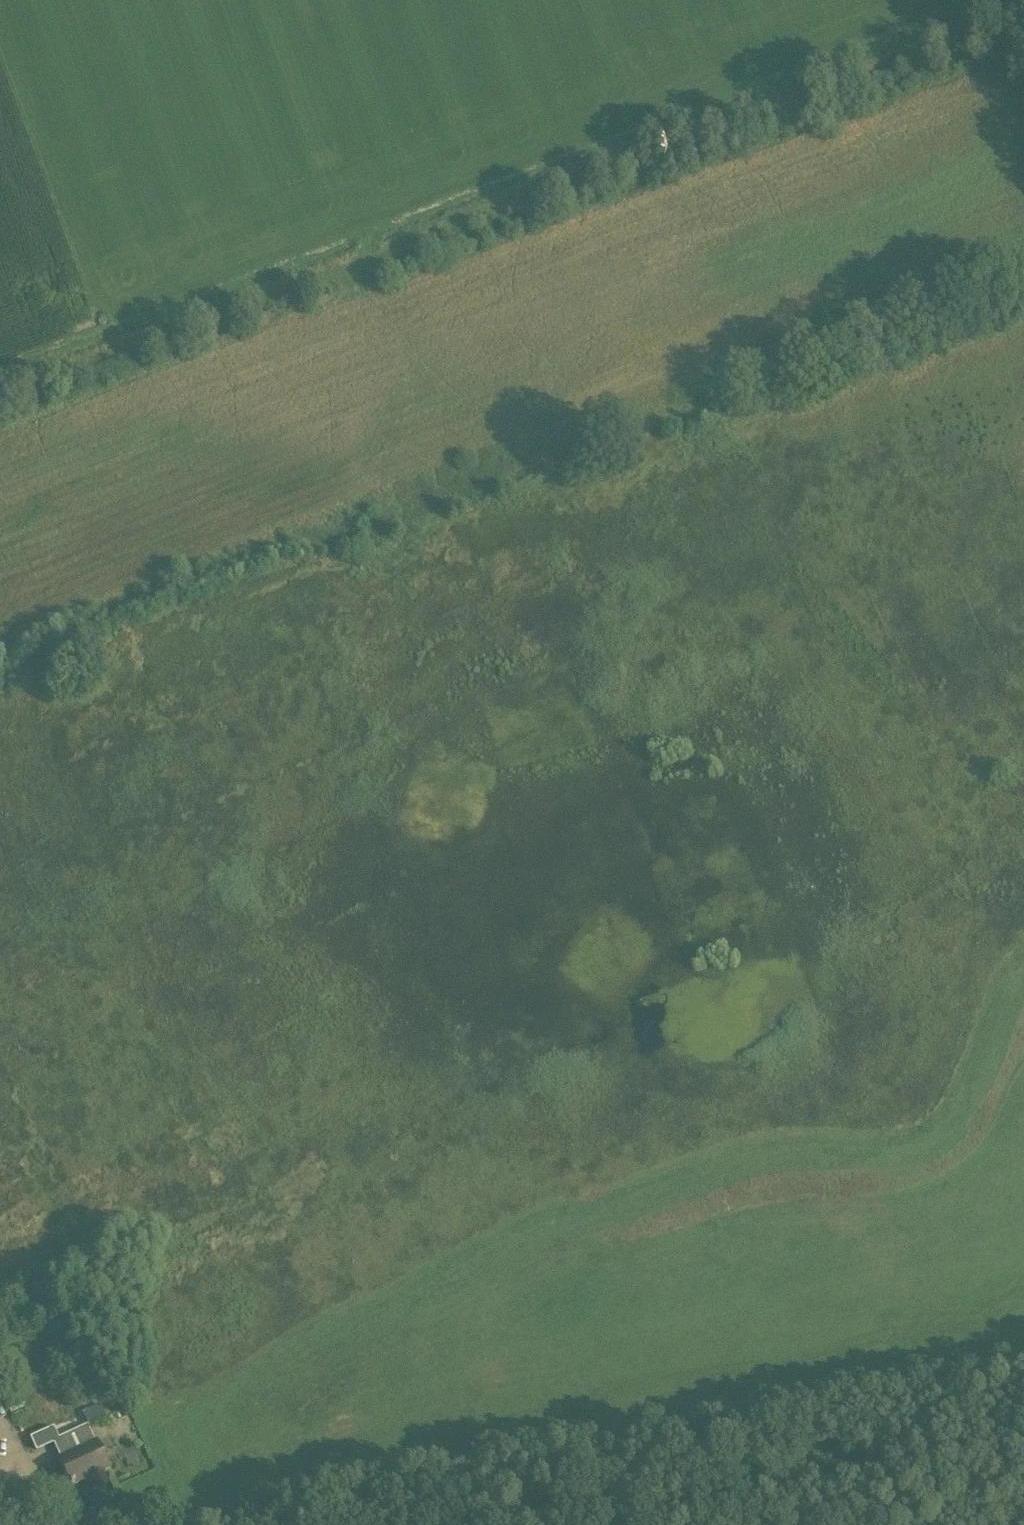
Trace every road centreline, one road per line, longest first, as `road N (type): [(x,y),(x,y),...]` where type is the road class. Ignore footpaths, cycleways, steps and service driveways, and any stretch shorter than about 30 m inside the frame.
road 1 (track): [(982,31),(0,397)]

